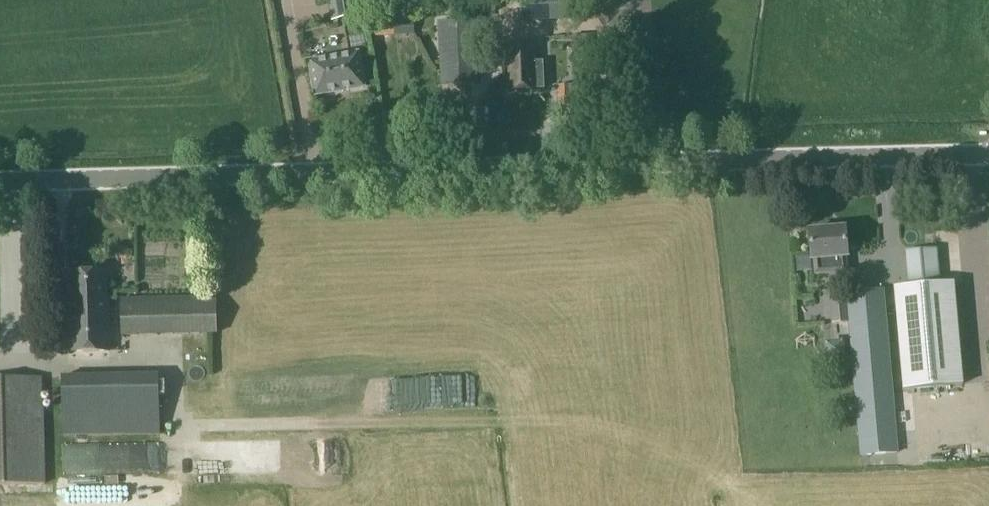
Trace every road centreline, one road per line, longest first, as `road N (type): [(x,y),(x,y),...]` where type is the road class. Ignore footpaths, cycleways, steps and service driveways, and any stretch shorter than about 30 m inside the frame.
road 1 (tertiary): [(988,156),(0,182)]

